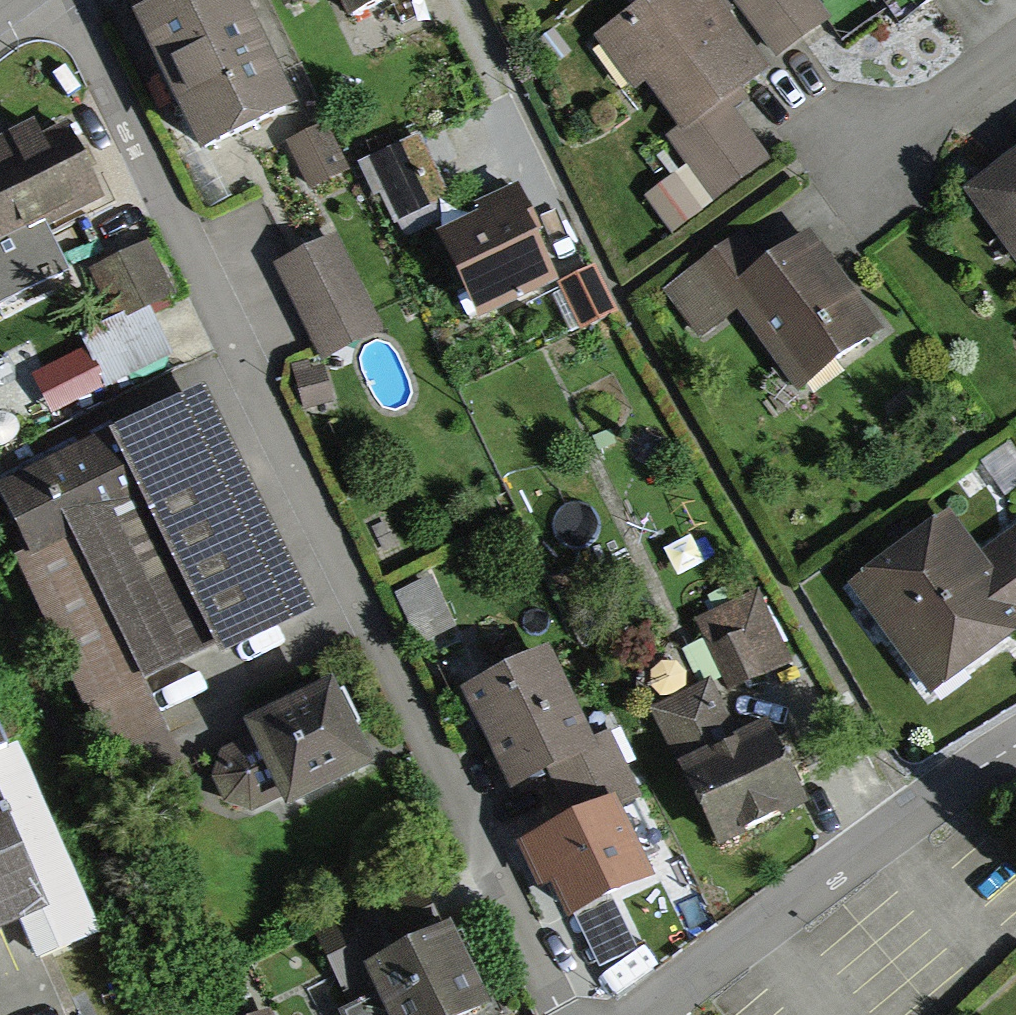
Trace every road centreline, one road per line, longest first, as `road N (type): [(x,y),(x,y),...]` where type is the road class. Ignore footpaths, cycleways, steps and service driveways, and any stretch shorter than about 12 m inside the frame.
road 1 (residential): [(63,0),(571,1014)]
road 2 (residential): [(1015,748),(641,1014)]
road 3 (residential): [(847,180),(1015,54)]

